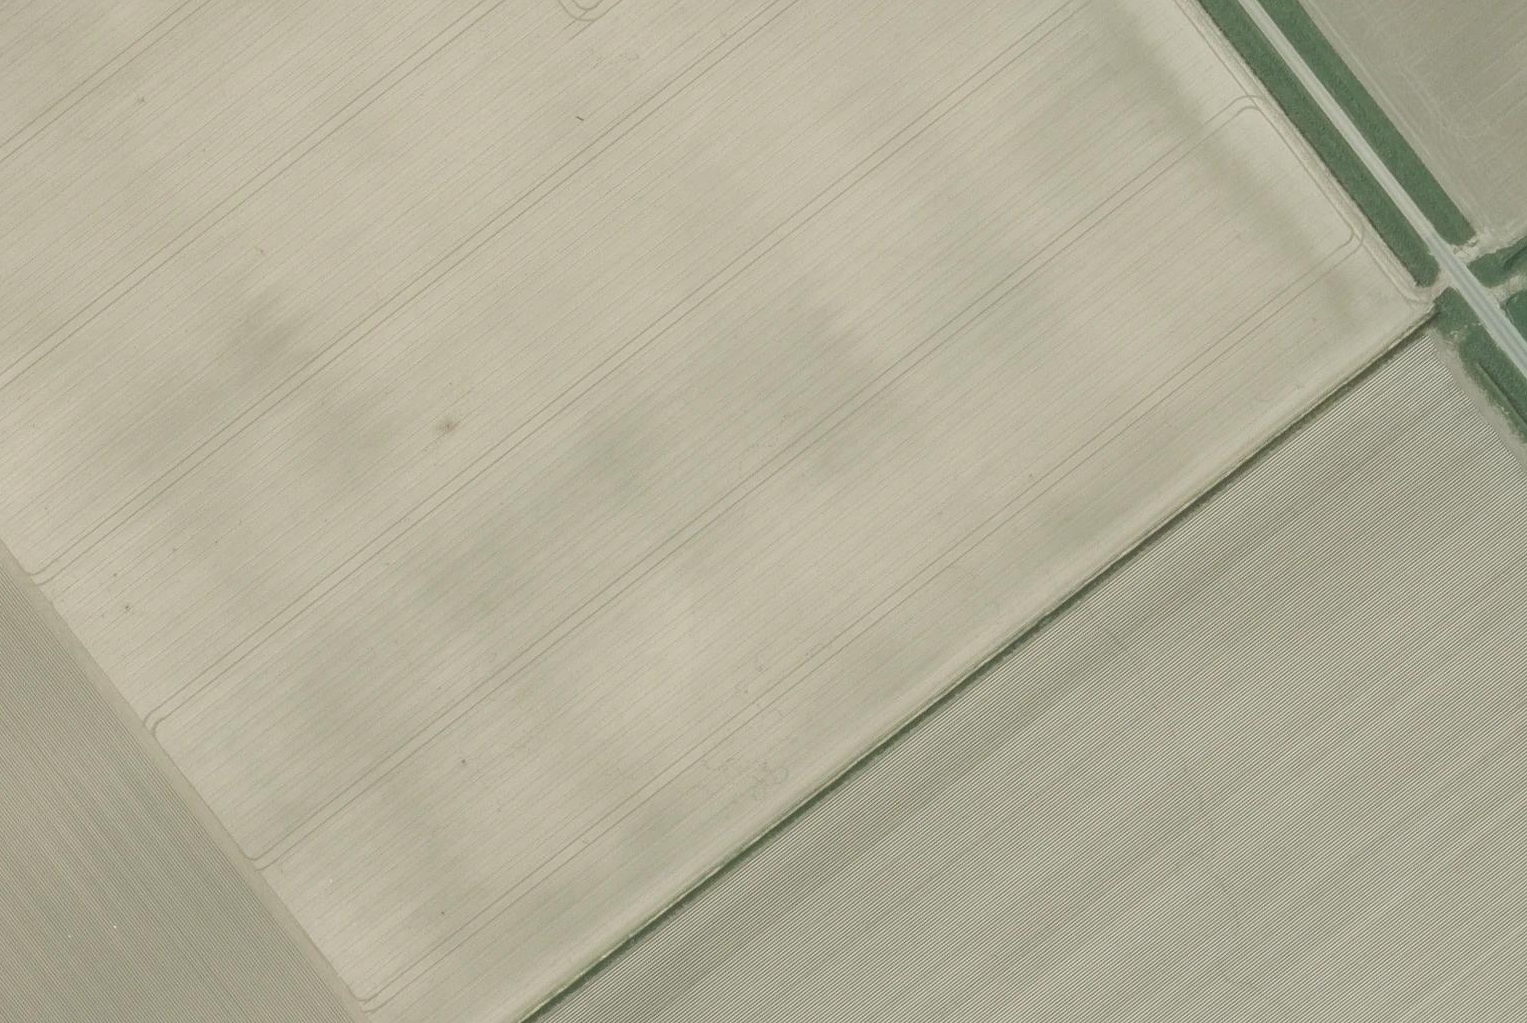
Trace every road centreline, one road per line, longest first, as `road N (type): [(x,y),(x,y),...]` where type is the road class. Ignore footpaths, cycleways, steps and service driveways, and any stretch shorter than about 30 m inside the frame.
road 1 (unclassified): [(1526,363),(1244,0)]

